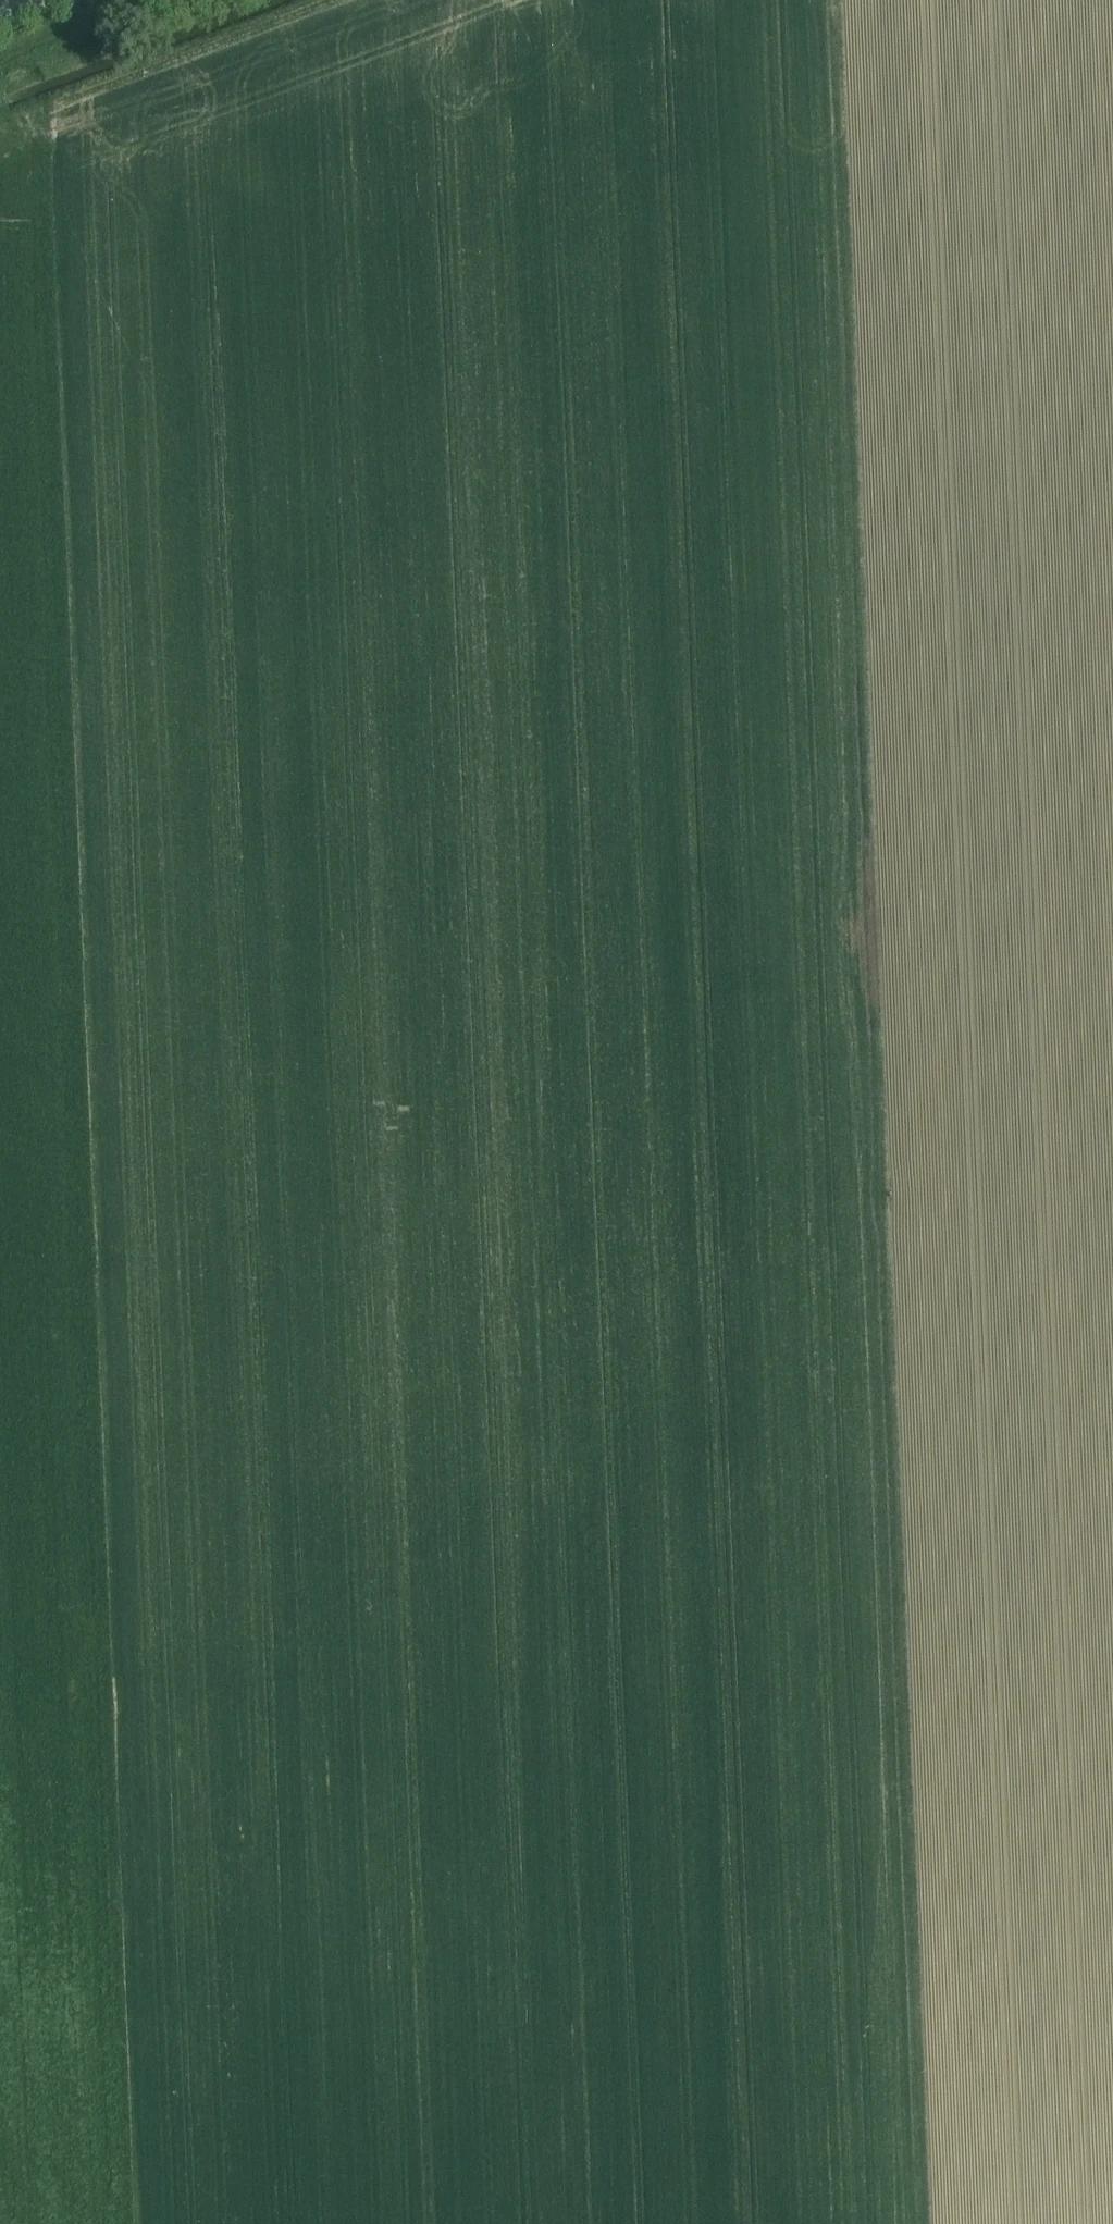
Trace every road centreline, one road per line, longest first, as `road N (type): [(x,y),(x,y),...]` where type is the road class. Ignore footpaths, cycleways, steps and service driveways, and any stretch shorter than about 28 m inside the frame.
road 1 (track): [(0,87),(148,0)]

